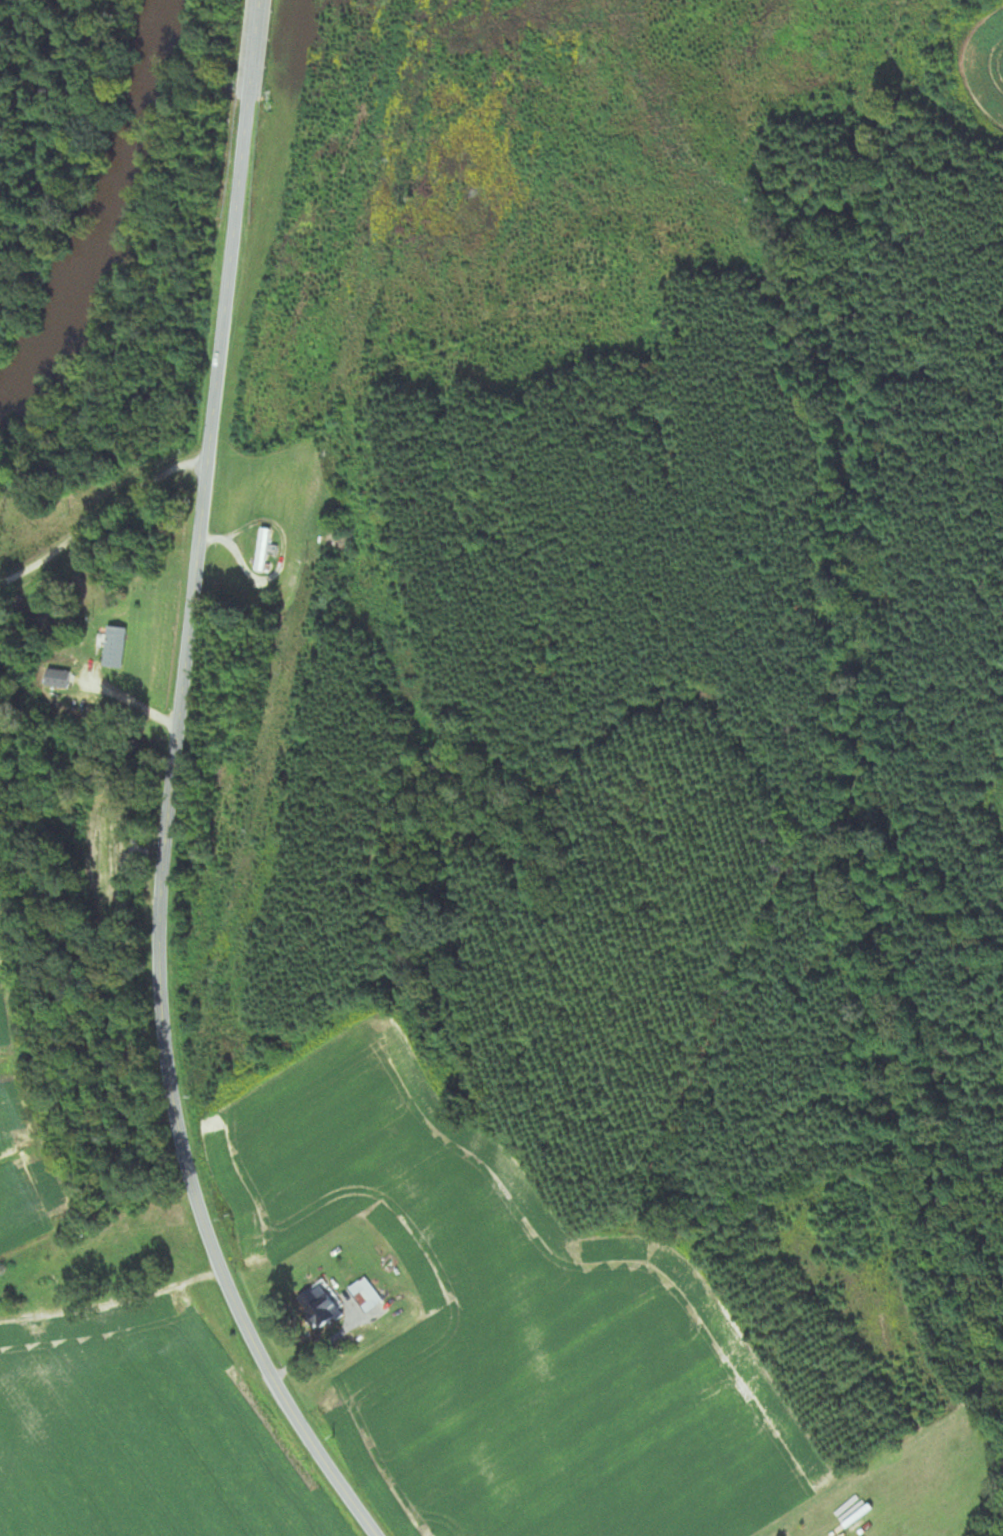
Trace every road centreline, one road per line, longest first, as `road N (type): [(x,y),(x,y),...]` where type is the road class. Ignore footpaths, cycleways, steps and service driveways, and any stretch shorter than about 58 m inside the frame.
road 1 (secondary): [(379,1535),(290,1408),(229,1287),(185,1155),(161,1017),(165,832),(261,0)]
road 2 (residential): [(0,585),(148,479),(207,479)]

